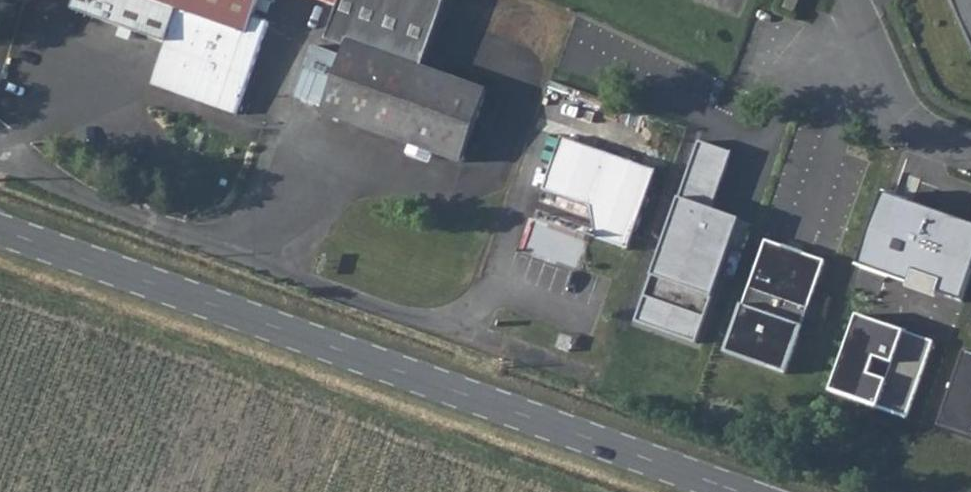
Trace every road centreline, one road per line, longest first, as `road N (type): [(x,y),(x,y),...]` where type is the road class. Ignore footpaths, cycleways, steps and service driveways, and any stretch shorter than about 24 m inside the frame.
road 1 (secondary): [(0,230),(736,491)]
road 2 (residential): [(853,0),(907,115),(970,146)]

